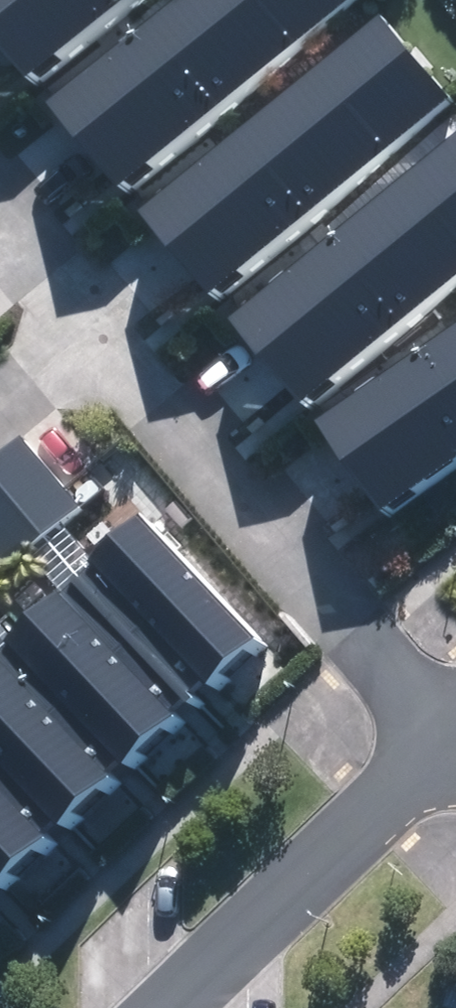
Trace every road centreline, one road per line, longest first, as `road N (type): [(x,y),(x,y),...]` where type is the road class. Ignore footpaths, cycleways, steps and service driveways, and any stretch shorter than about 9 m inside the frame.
road 1 (residential): [(85,326),(450,729)]
road 2 (residential): [(450,729),(160,1007)]
road 3 (residential): [(0,219),(85,326)]

